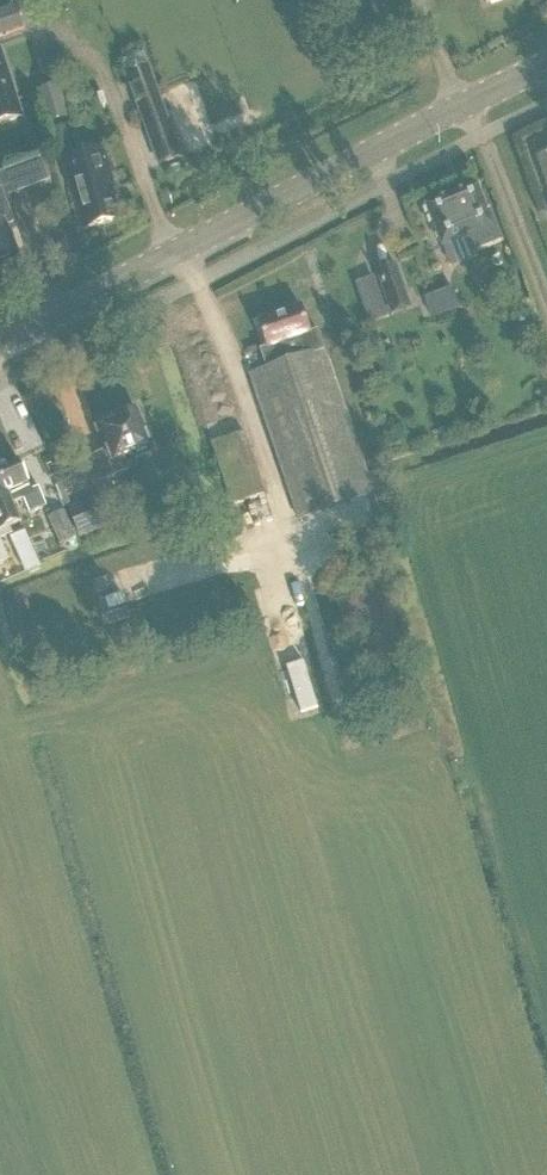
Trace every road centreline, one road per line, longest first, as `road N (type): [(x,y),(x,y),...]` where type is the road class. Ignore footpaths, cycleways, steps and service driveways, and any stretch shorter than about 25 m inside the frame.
road 1 (tertiary): [(0,346),(546,65)]

